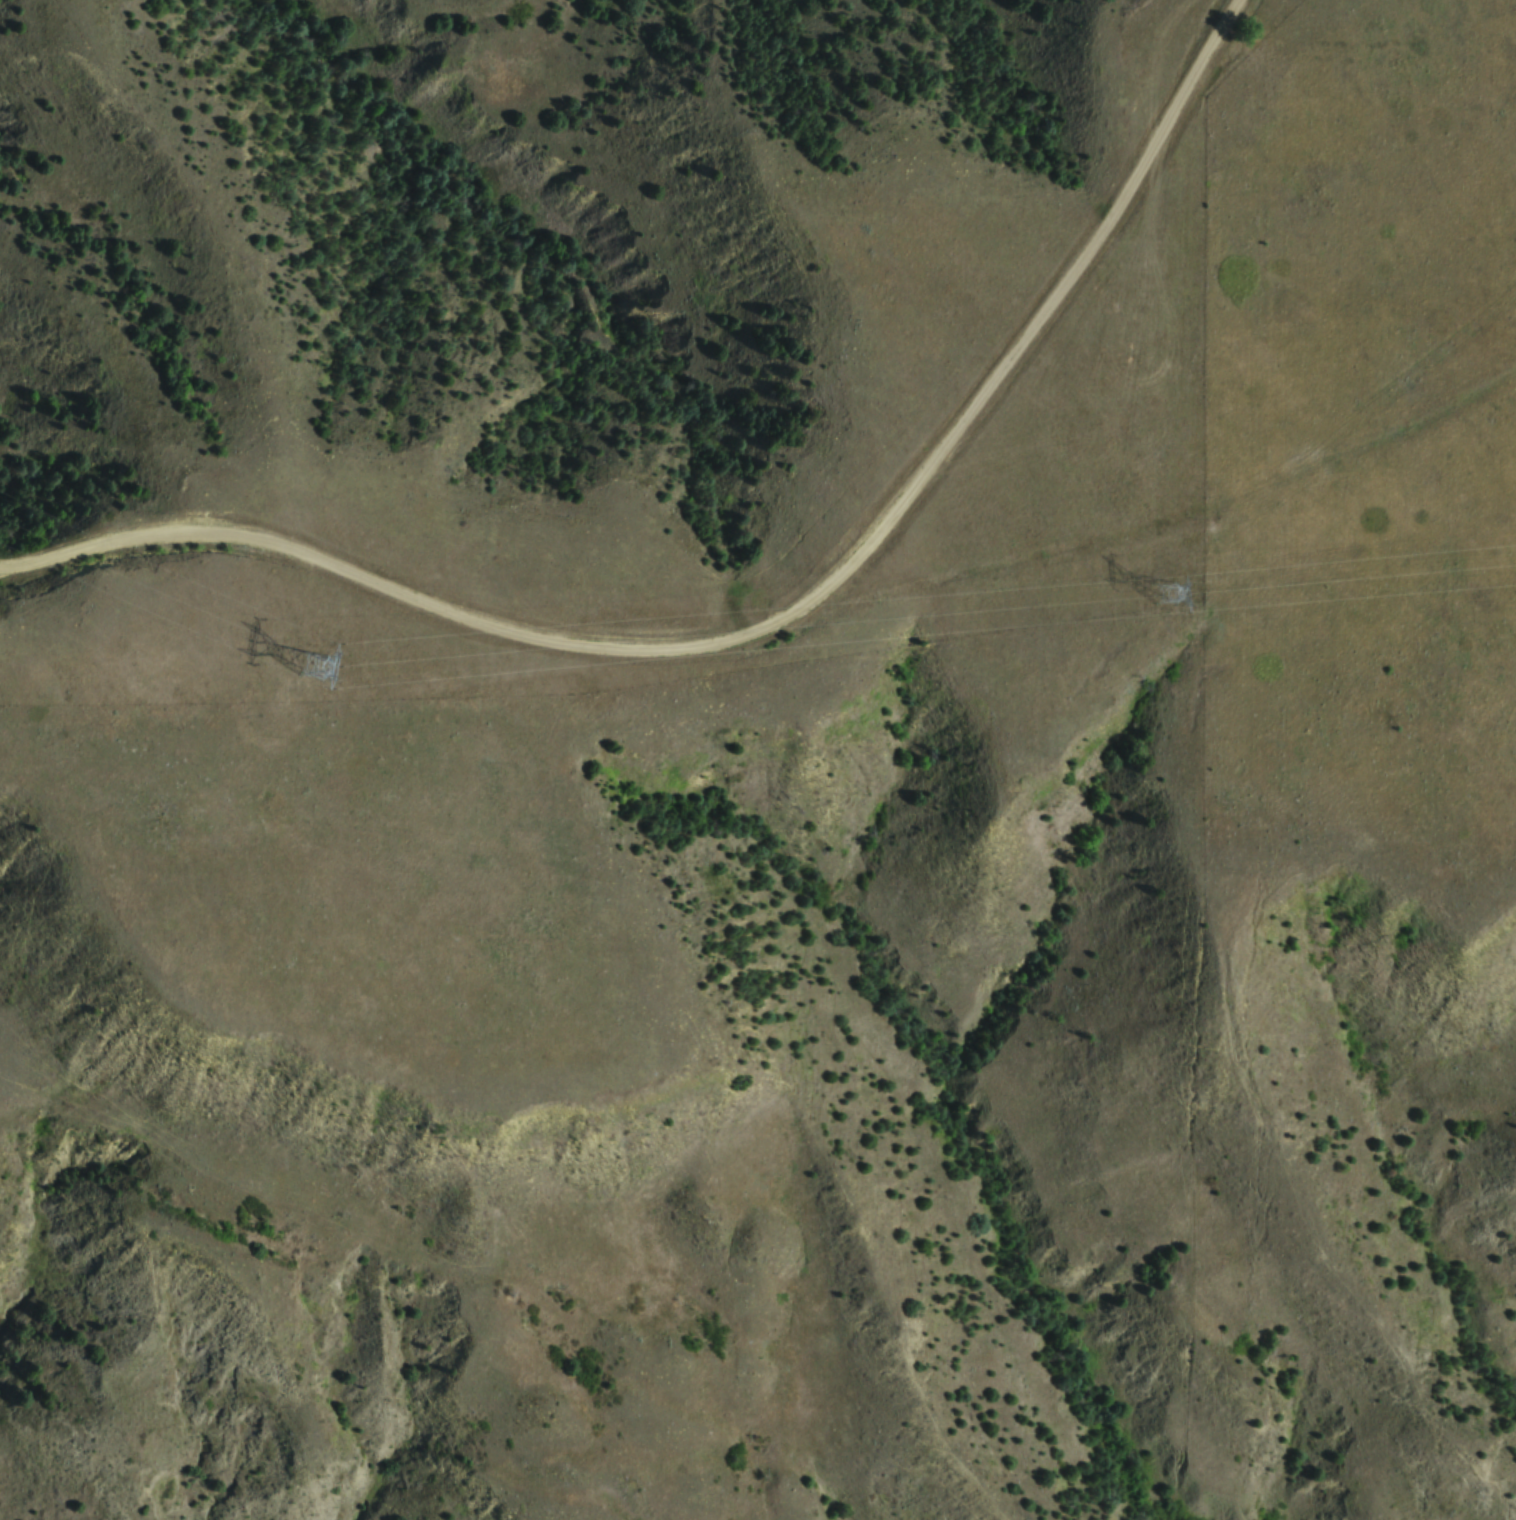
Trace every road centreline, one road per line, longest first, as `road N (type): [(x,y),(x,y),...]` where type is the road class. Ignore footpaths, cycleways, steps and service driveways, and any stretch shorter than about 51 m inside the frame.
road 1 (residential): [(0,565),(216,526),(523,645),(671,633),(849,544),(1015,396),(1258,15),(1279,0)]

